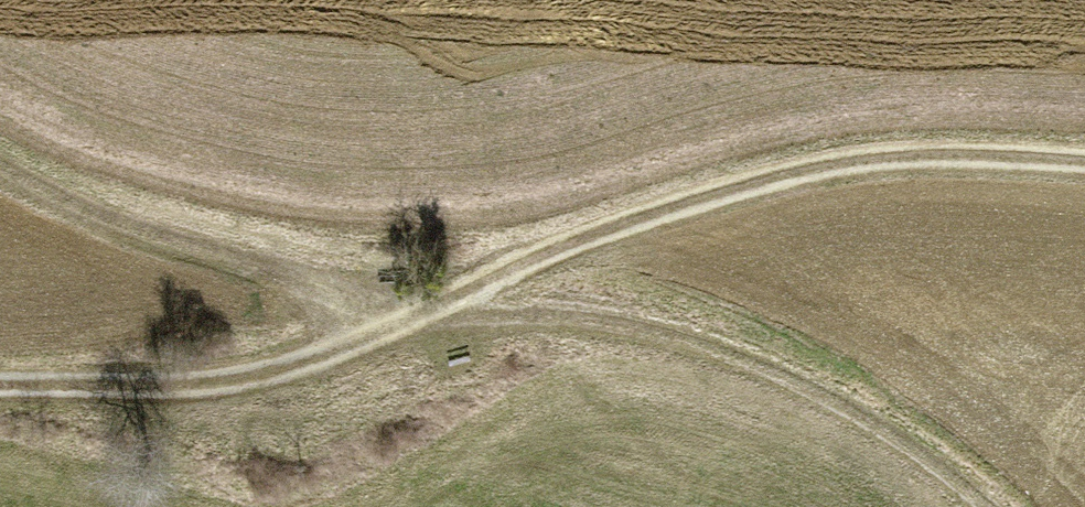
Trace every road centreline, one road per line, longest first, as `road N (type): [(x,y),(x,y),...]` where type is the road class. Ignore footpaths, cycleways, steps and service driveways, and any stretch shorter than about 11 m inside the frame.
road 1 (track): [(0,387),(216,389),(394,323),(508,312),(604,319),(689,341),(809,388),(941,465),(986,506)]
road 2 (track): [(394,323),(515,263),(816,171),(940,152),(1084,162)]

